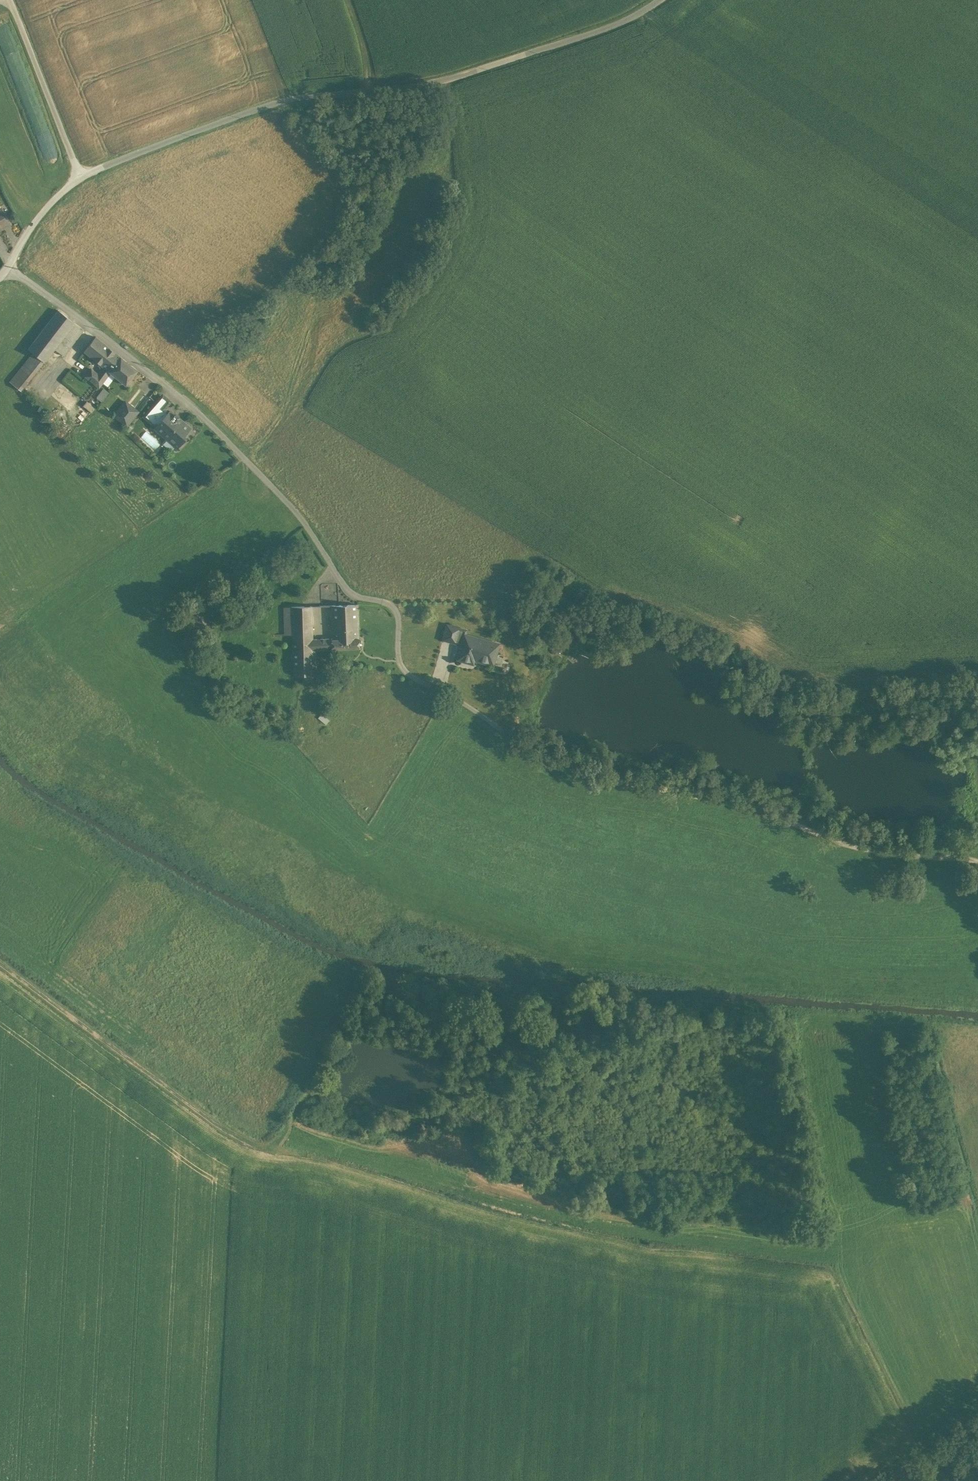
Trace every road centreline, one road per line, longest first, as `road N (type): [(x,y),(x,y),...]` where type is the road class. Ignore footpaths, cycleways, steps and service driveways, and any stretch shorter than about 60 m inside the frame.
road 1 (residential): [(7,269),(216,428),(304,521),(347,588),(392,606),(404,670),(465,704)]
road 2 (unclassified): [(82,177),(291,100),(440,83),(580,38),(659,0)]
road 3 (track): [(465,704),(528,751),(575,771),(731,803),(854,845),(977,862)]
road 4 (track): [(0,959),(237,1135),(272,1148),(282,1129)]
road 5 (unclassified): [(82,177),(9,0)]
road 6 (unclassified): [(7,269),(46,209),(82,177)]

